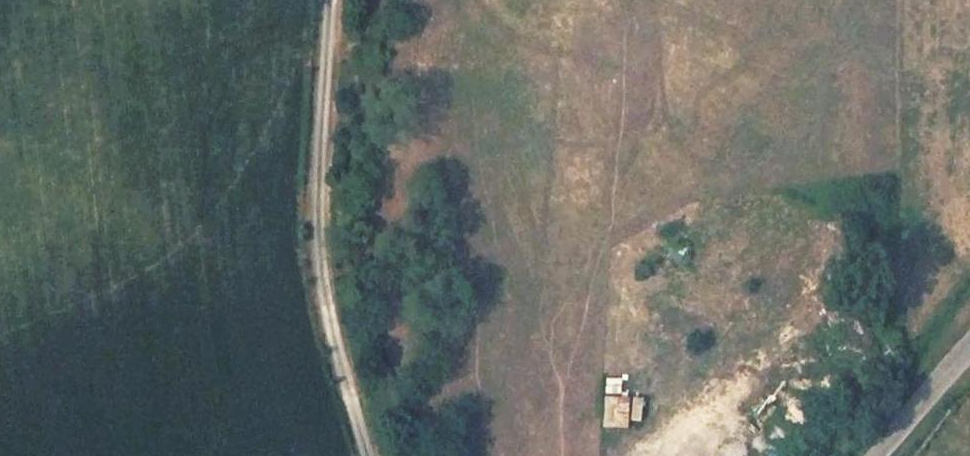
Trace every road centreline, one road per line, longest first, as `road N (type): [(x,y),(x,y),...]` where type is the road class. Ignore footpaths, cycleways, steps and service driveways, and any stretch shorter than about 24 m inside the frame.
road 1 (track): [(369,455),(322,285),(317,214),(332,0)]
road 2 (unclassified): [(876,455),(969,353)]

